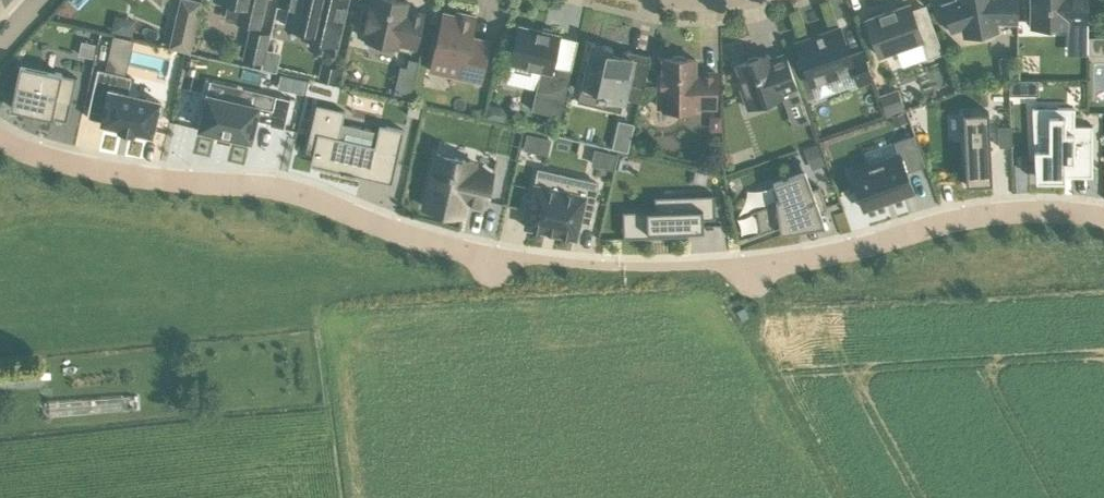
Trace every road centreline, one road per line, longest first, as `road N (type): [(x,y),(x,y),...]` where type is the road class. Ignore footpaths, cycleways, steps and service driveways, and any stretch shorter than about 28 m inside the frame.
road 1 (residential): [(1103,215),(990,210),(848,248),(733,260),(558,260),(452,247),(308,192),(54,161),(0,137)]

